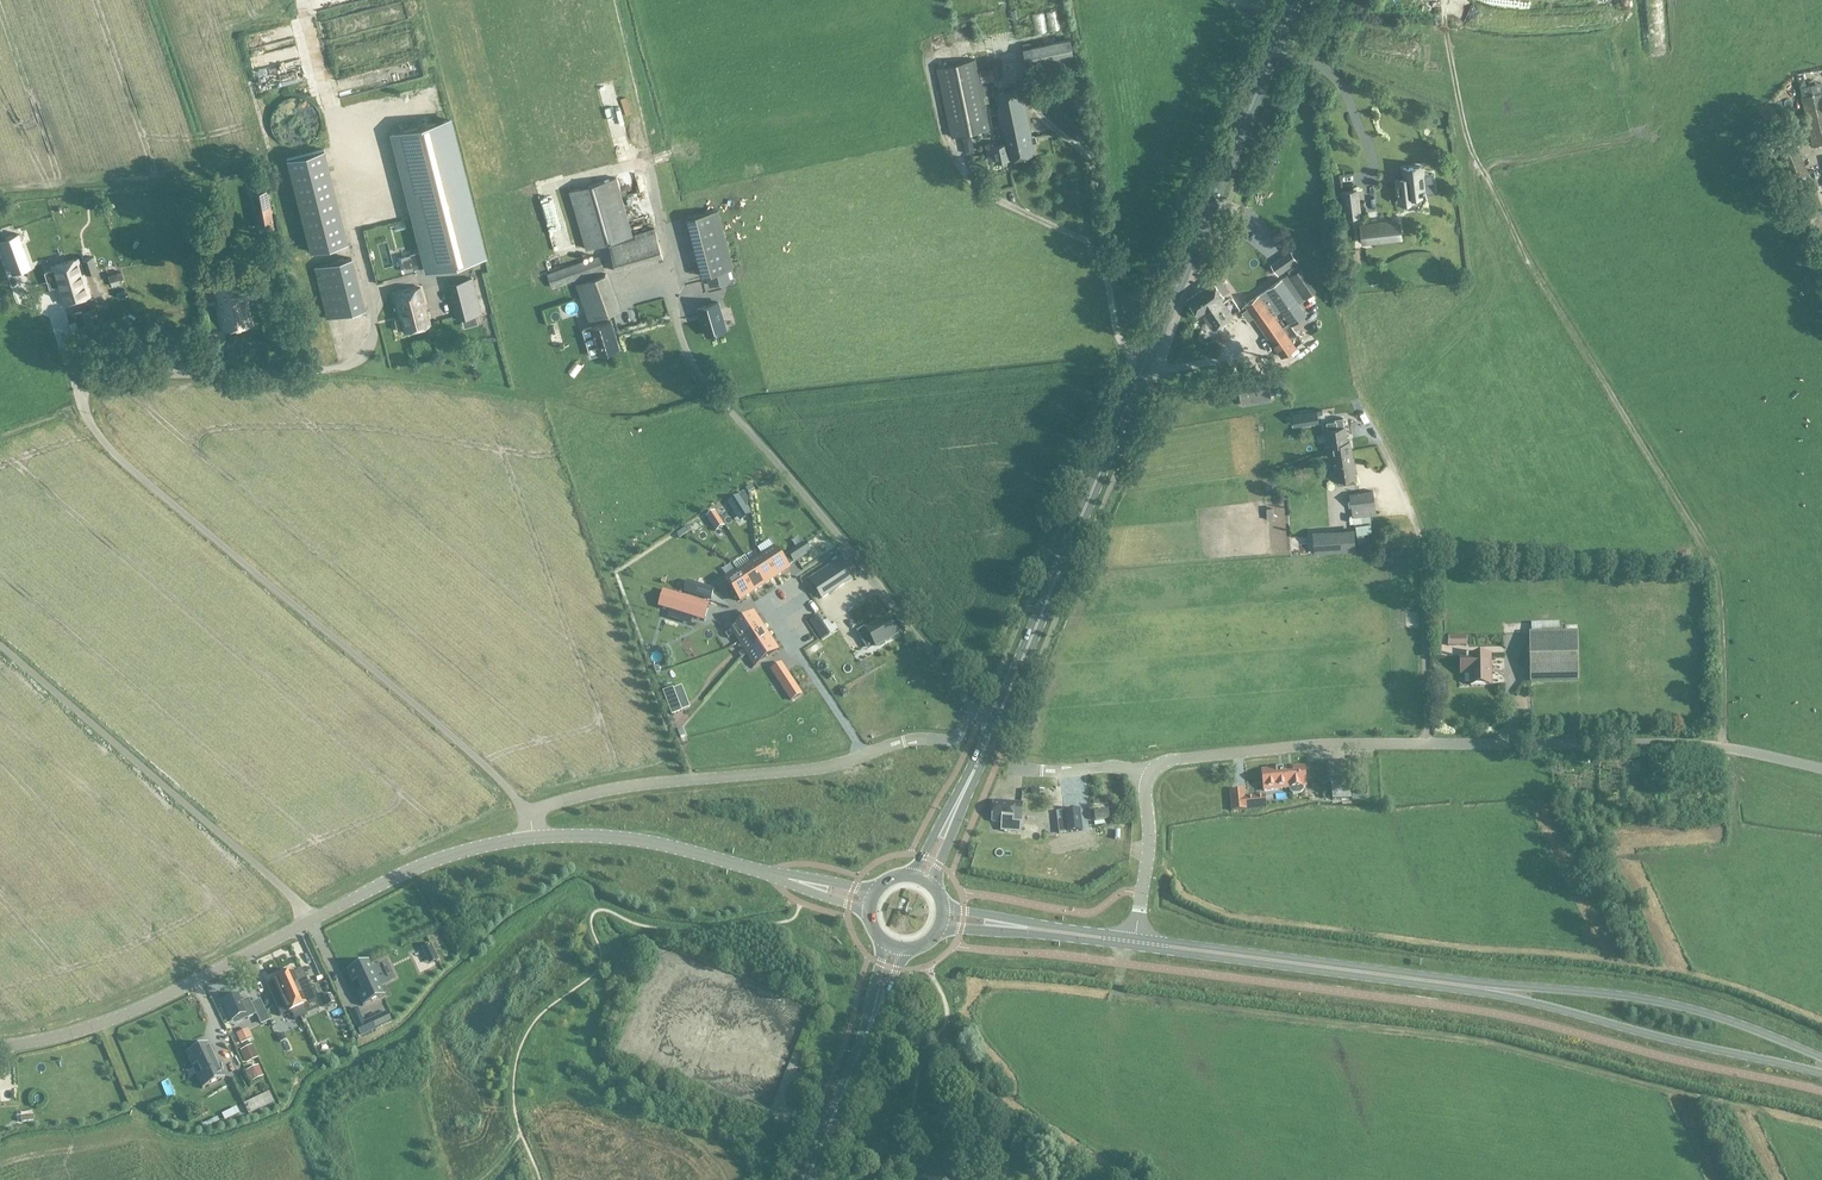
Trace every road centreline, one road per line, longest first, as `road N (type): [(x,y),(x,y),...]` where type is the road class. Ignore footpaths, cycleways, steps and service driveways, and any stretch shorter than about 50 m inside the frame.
road 1 (unclassified): [(335,367),(106,375),(88,381),(80,401),(120,459),(487,766),(528,812)]
road 2 (track): [(1445,18),(1477,165),(1713,562),(1721,747)]
road 3 (primary): [(997,718),(1295,0)]
road 4 (unclassified): [(1146,776),(1169,760),(1333,743),(1701,745),(1821,768)]
road 5 (unclassified): [(971,704),(710,390),(677,326)]
road 6 (unclassified): [(528,812),(604,790),(816,769),(903,741),(953,739),(971,704)]
road 7 (unclassified): [(310,920),(266,872),(0,644)]
road 8 (primary): [(1474,986),(1821,1073)]
road 9 (primary): [(1821,1057),(1671,1003),(1474,986)]
road 10 (primary): [(1474,986),(1135,941)]
road 11 (unclassified): [(0,1048),(89,1027),(310,920)]
road 12 (unclassified): [(531,838),(638,839),(798,880)]
road 13 (secondary): [(805,1179),(893,947)]
road 14 (unclassified): [(310,920),(419,864),(531,838)]
road 15 (primary): [(1135,941),(945,915)]
road 16 (primary): [(922,874),(997,718)]
road 17 (unclassified): [(1135,941),(1148,855),(1146,776)]
road 18 (unclassified): [(1011,767),(1115,766),(1146,776)]

